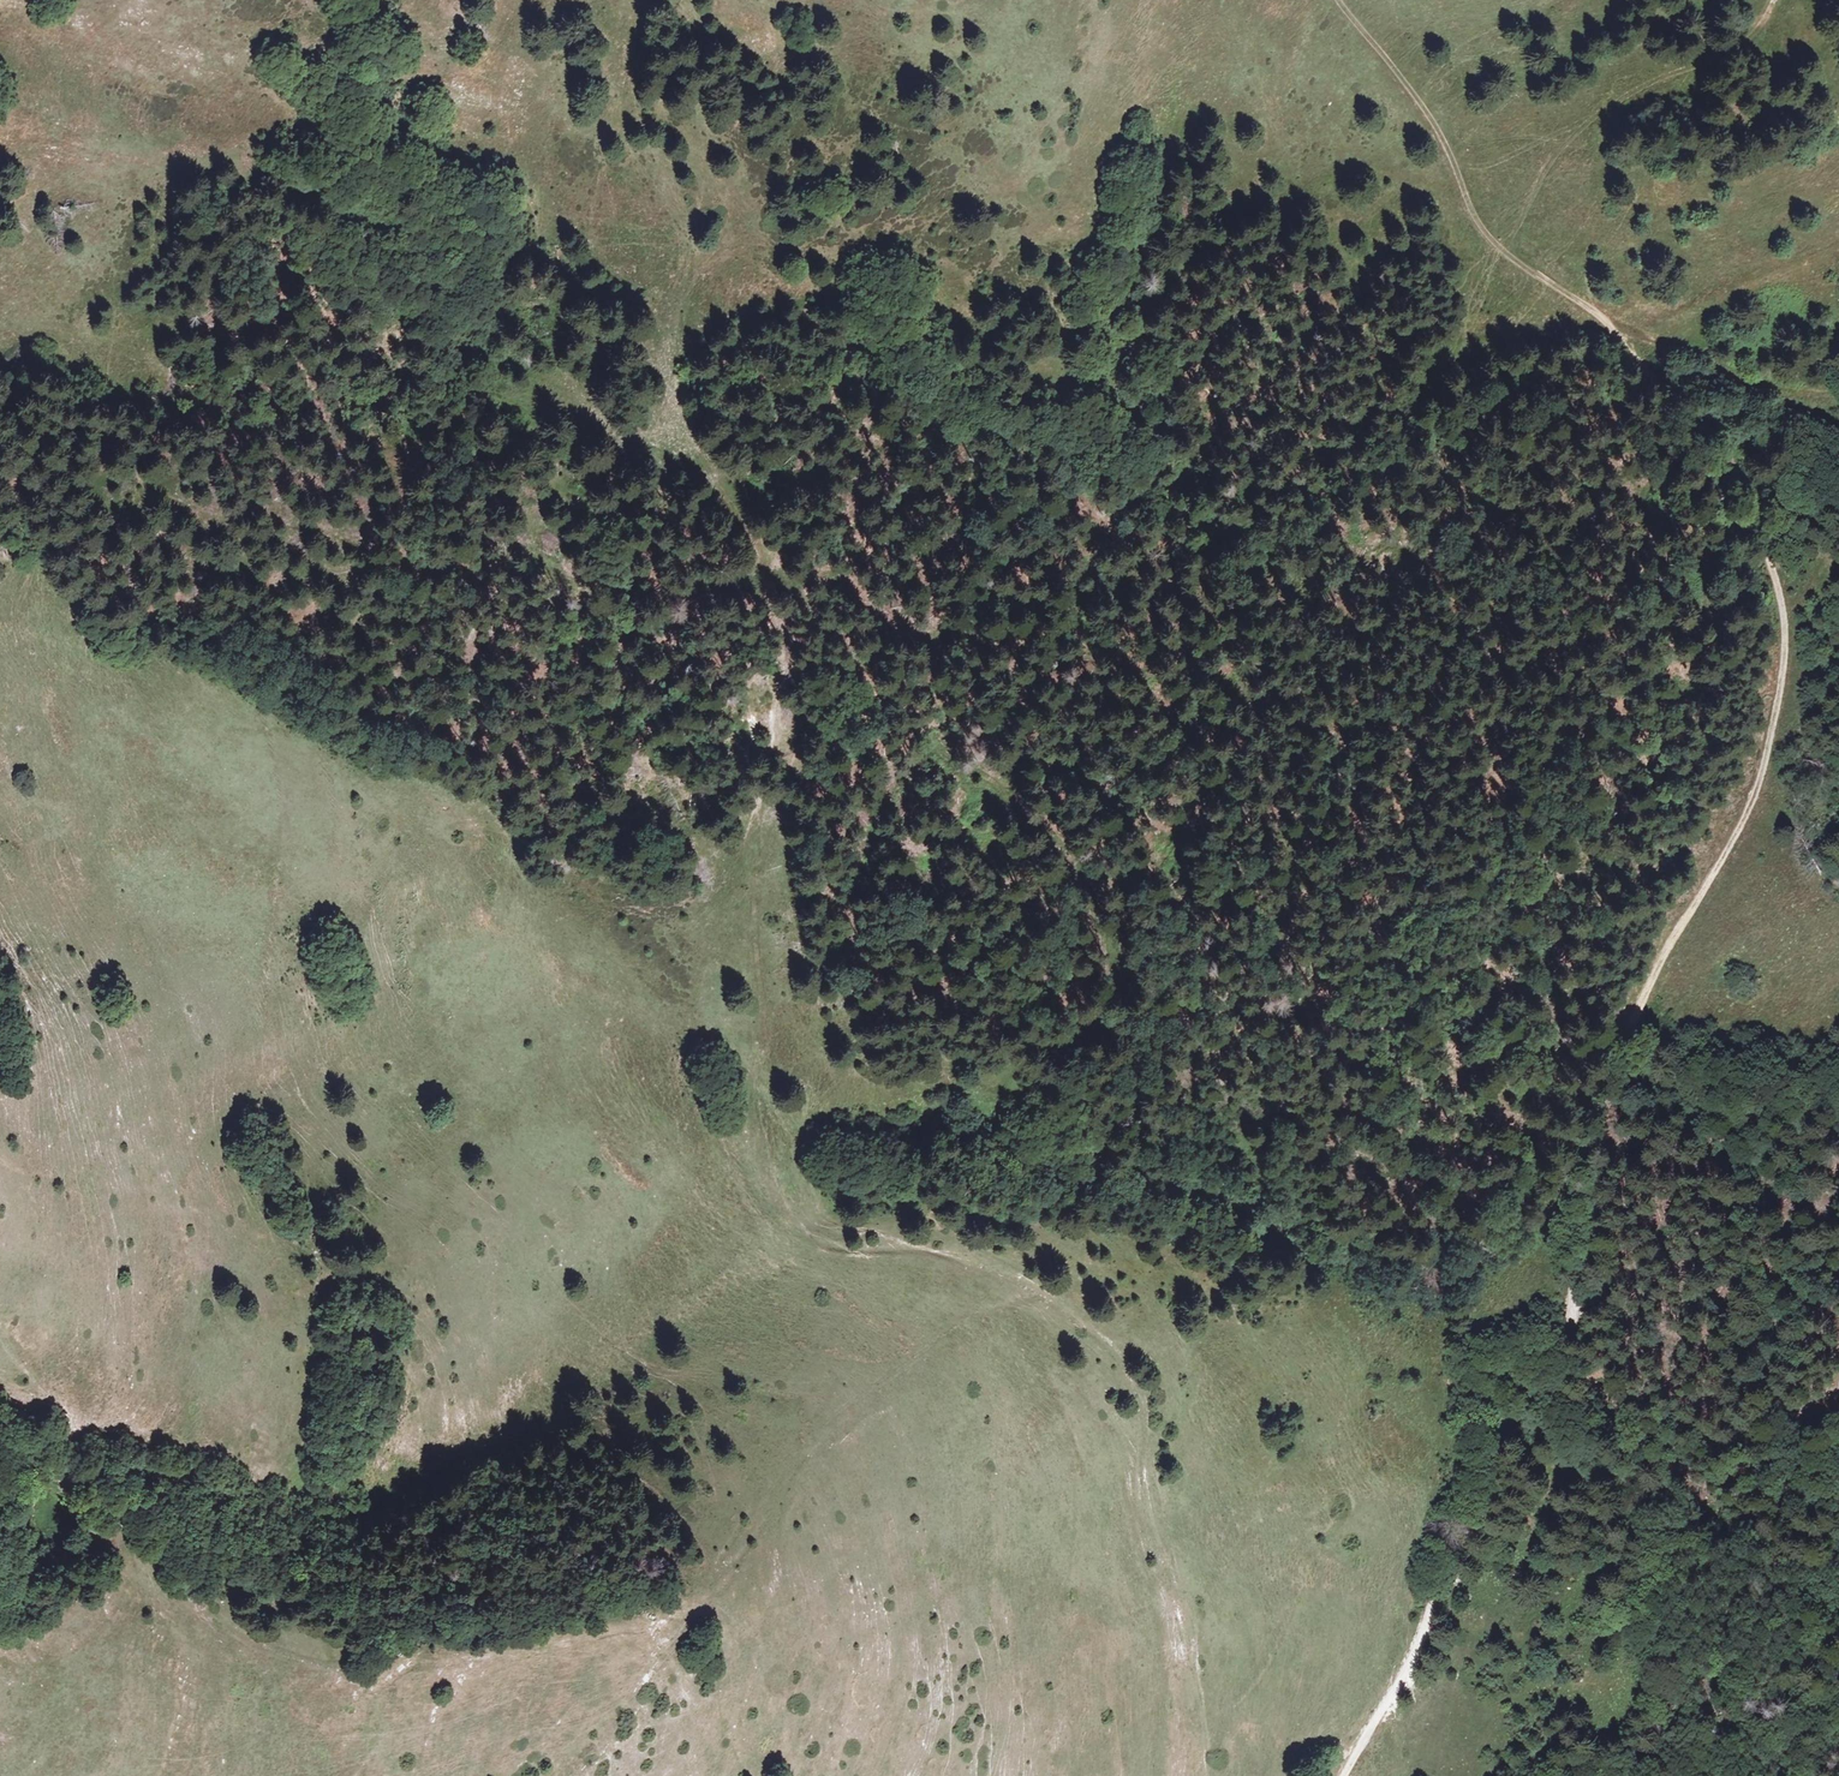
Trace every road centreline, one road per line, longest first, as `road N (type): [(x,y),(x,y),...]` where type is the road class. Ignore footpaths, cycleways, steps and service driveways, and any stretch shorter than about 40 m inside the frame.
road 1 (track): [(1344,1775),(1480,1511),(1511,1381),(1570,1321),(1605,1109),(1655,971),(1748,810),(1782,670),(1776,582),(1723,454),(1608,323),(1504,252)]
road 2 (track): [(1504,252),(1563,142),(1609,104),(1740,46),(1775,0)]
road 3 (track): [(1504,252),(1469,212),(1407,95),(1334,0)]
road 4 (track): [(1614,333),(1710,356),(1765,387),(1838,395)]

